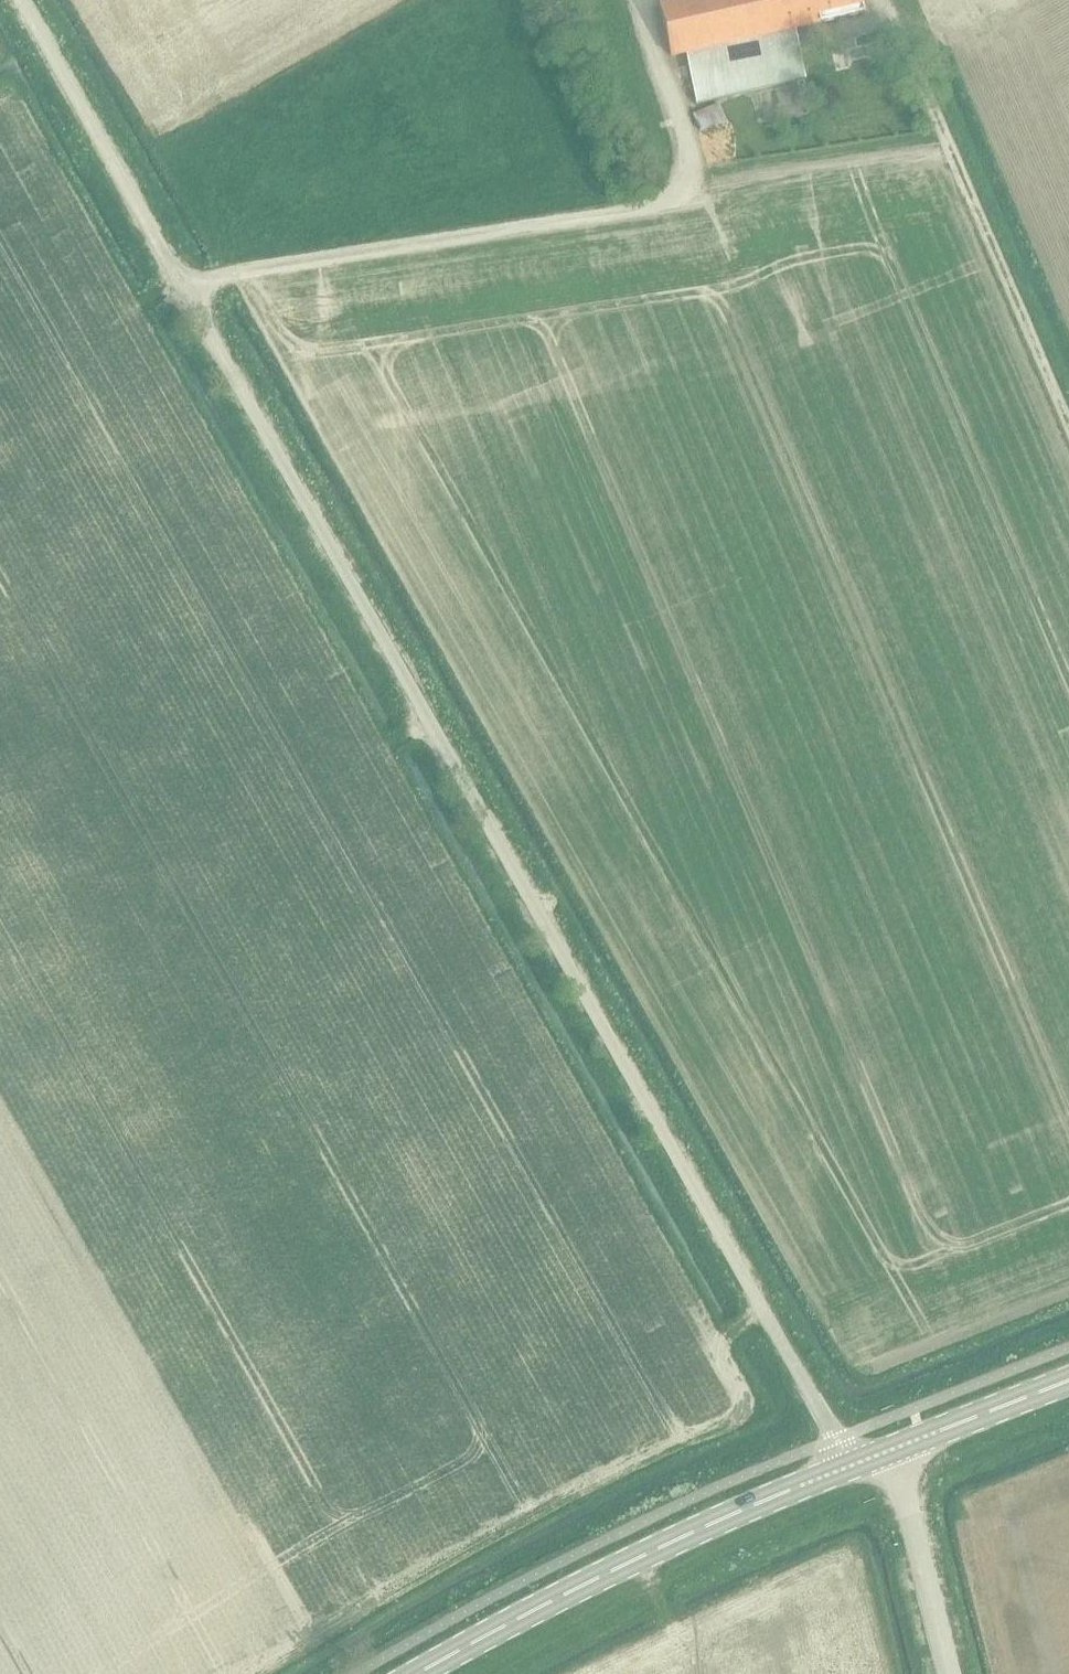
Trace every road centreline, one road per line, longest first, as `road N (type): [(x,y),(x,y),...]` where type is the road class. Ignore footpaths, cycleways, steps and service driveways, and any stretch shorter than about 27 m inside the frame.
road 1 (unclassified): [(847,1466),(23,0)]
road 2 (secondary): [(411,1673),(581,1584),(847,1466)]
road 3 (unclassified): [(952,1673),(893,1449)]
road 4 (secondary): [(893,1449),(1068,1379)]

